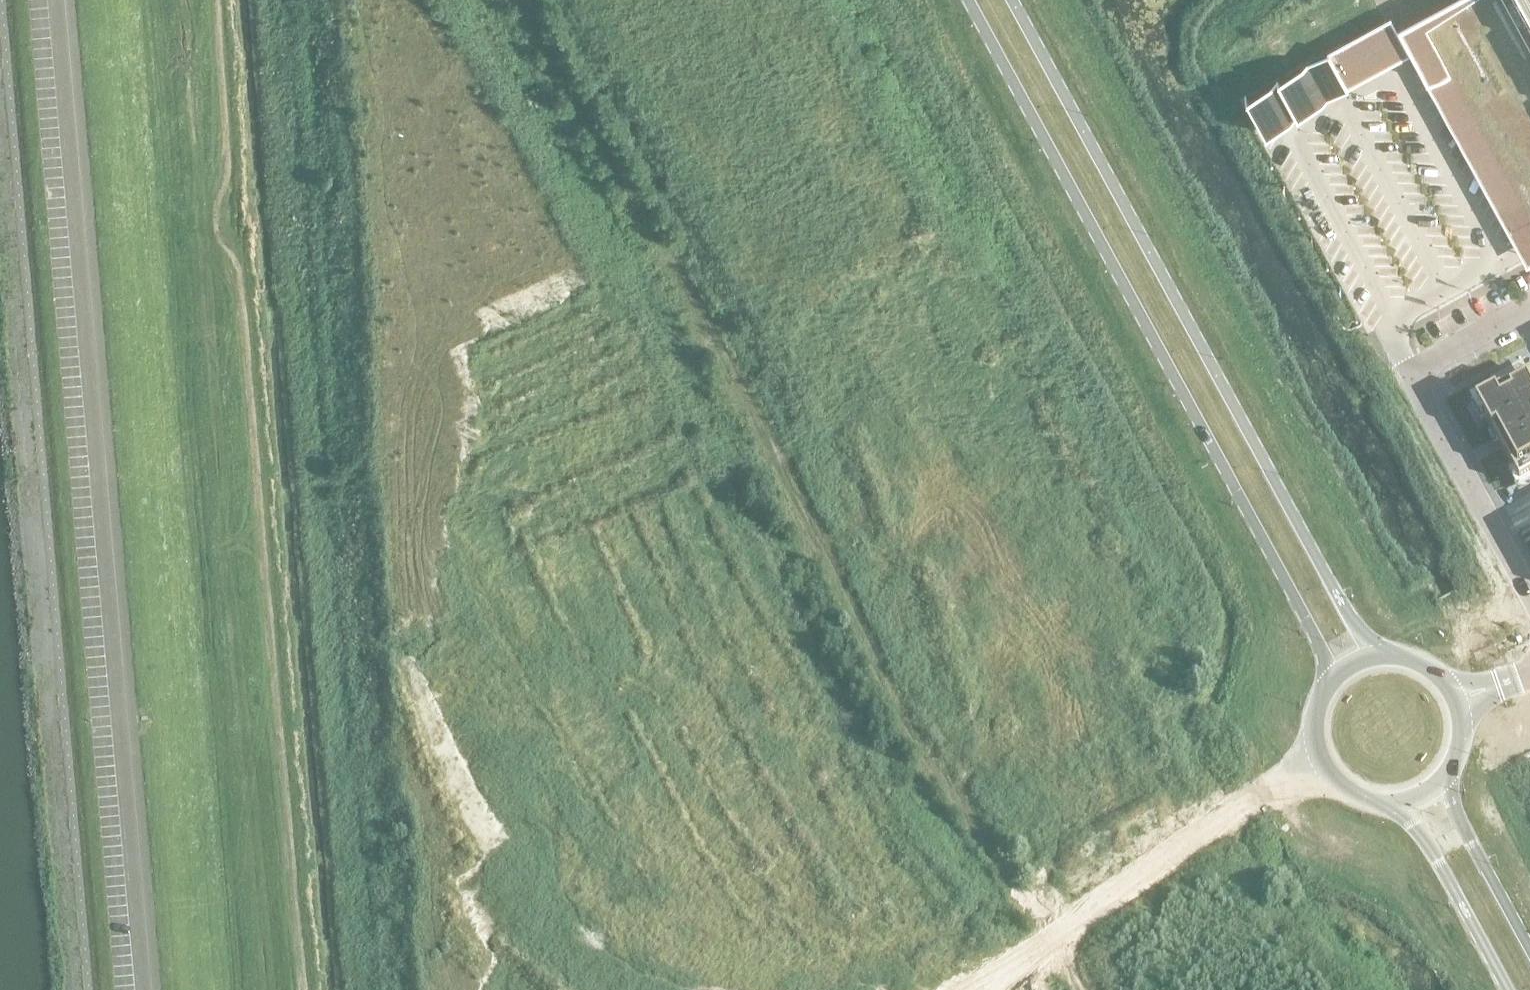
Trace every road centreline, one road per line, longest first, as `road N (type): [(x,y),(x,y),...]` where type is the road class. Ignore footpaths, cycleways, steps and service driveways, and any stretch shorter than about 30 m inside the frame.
road 1 (track): [(523,0),(819,555),(889,704),(1043,927),(935,989)]
road 2 (secondary): [(965,0),(1333,677)]
road 3 (secondary): [(1367,657),(1010,0)]
road 4 (residential): [(1529,302),(1434,353),(1413,374),(1418,402),(1529,604)]
road 5 (track): [(1316,761),(1043,927),(1080,989)]
road 6 (secondary): [(1398,807),(1506,989)]
road 7 (secondary): [(1529,952),(1444,783)]
road 8 (secondary): [(1333,677),(1310,726),(1316,761),(1349,798),(1398,807)]

